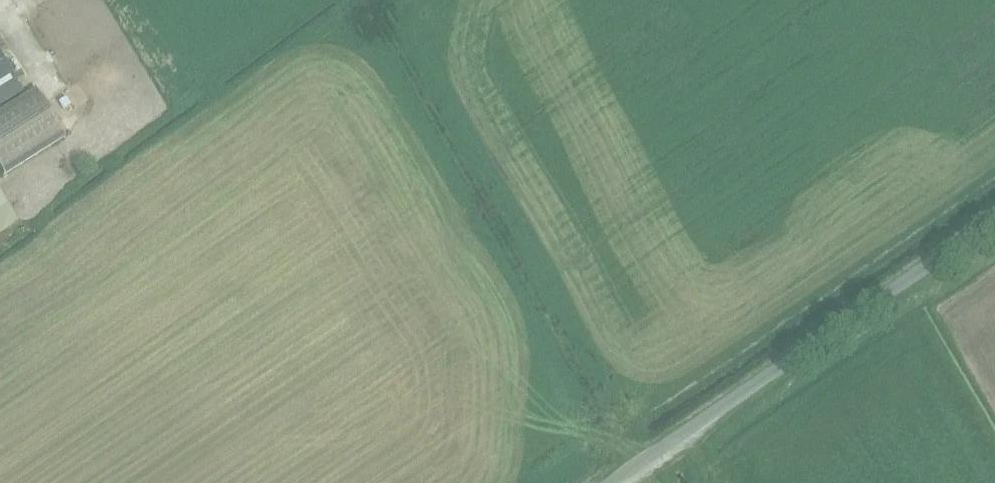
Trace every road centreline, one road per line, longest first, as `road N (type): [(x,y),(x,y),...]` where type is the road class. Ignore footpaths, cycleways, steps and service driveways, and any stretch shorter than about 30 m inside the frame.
road 1 (unclassified): [(619,482),(994,221)]

